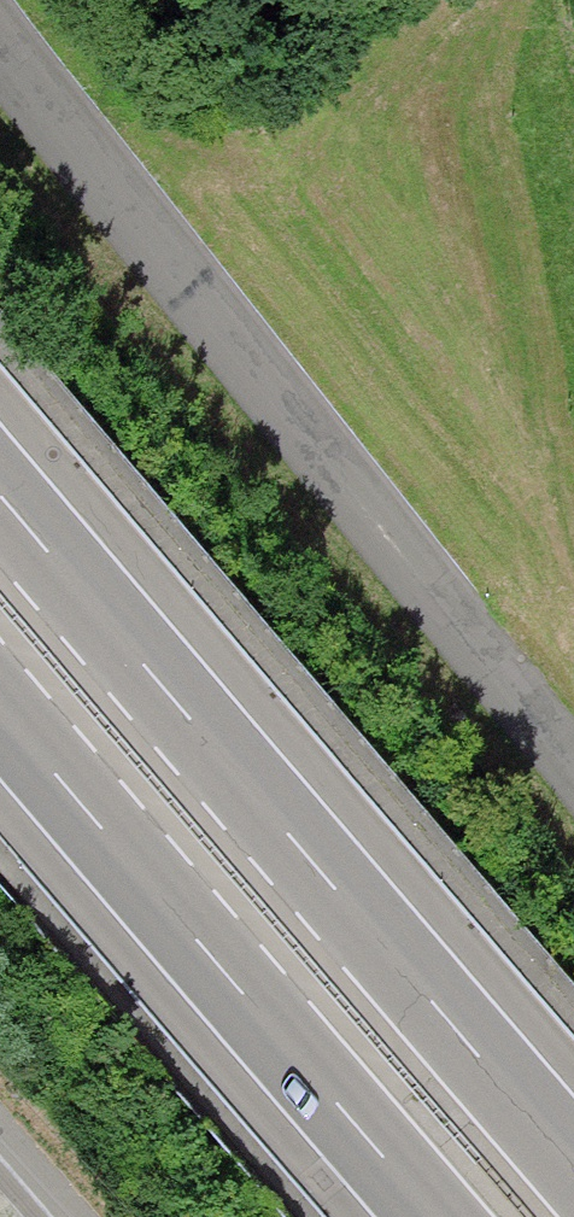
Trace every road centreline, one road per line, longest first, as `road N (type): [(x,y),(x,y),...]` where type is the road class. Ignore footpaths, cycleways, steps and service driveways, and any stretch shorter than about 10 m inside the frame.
road 1 (unclassified): [(0,65),(196,324),(573,779)]
road 2 (motorway): [(573,1182),(0,512)]
road 3 (motorway): [(0,722),(427,1216)]

